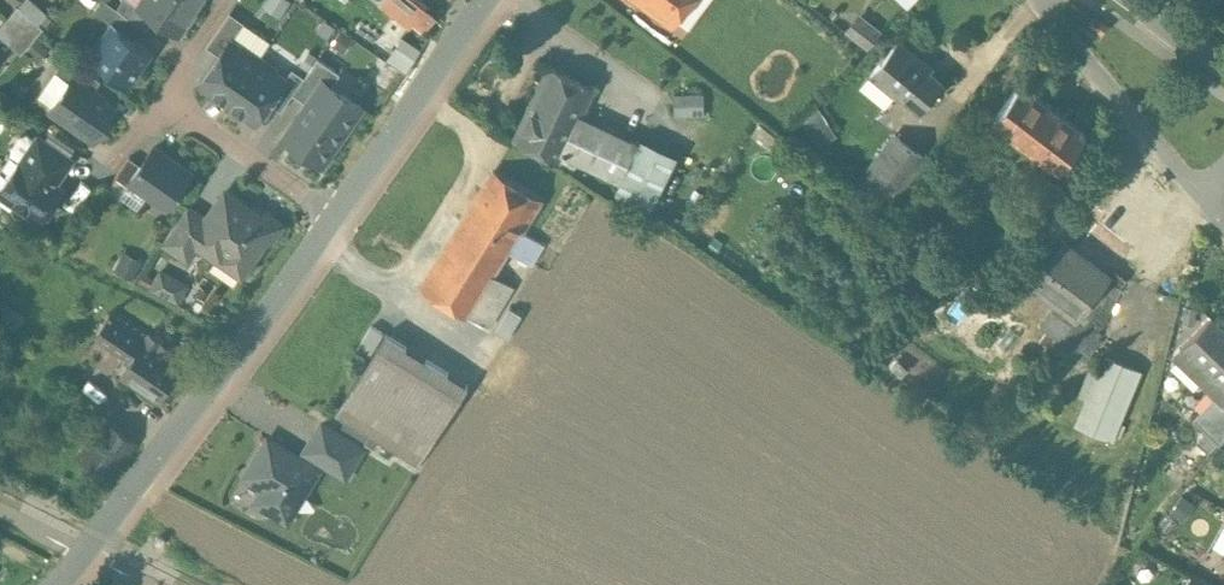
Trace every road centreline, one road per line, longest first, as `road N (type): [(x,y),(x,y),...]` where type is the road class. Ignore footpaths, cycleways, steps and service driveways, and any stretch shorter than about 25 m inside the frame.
road 1 (residential): [(333,214),(101,536),(57,584)]
road 2 (residential): [(487,0),(333,214)]
road 3 (residential): [(1057,19),(1206,209)]
road 4 (residential): [(333,214),(162,95)]

